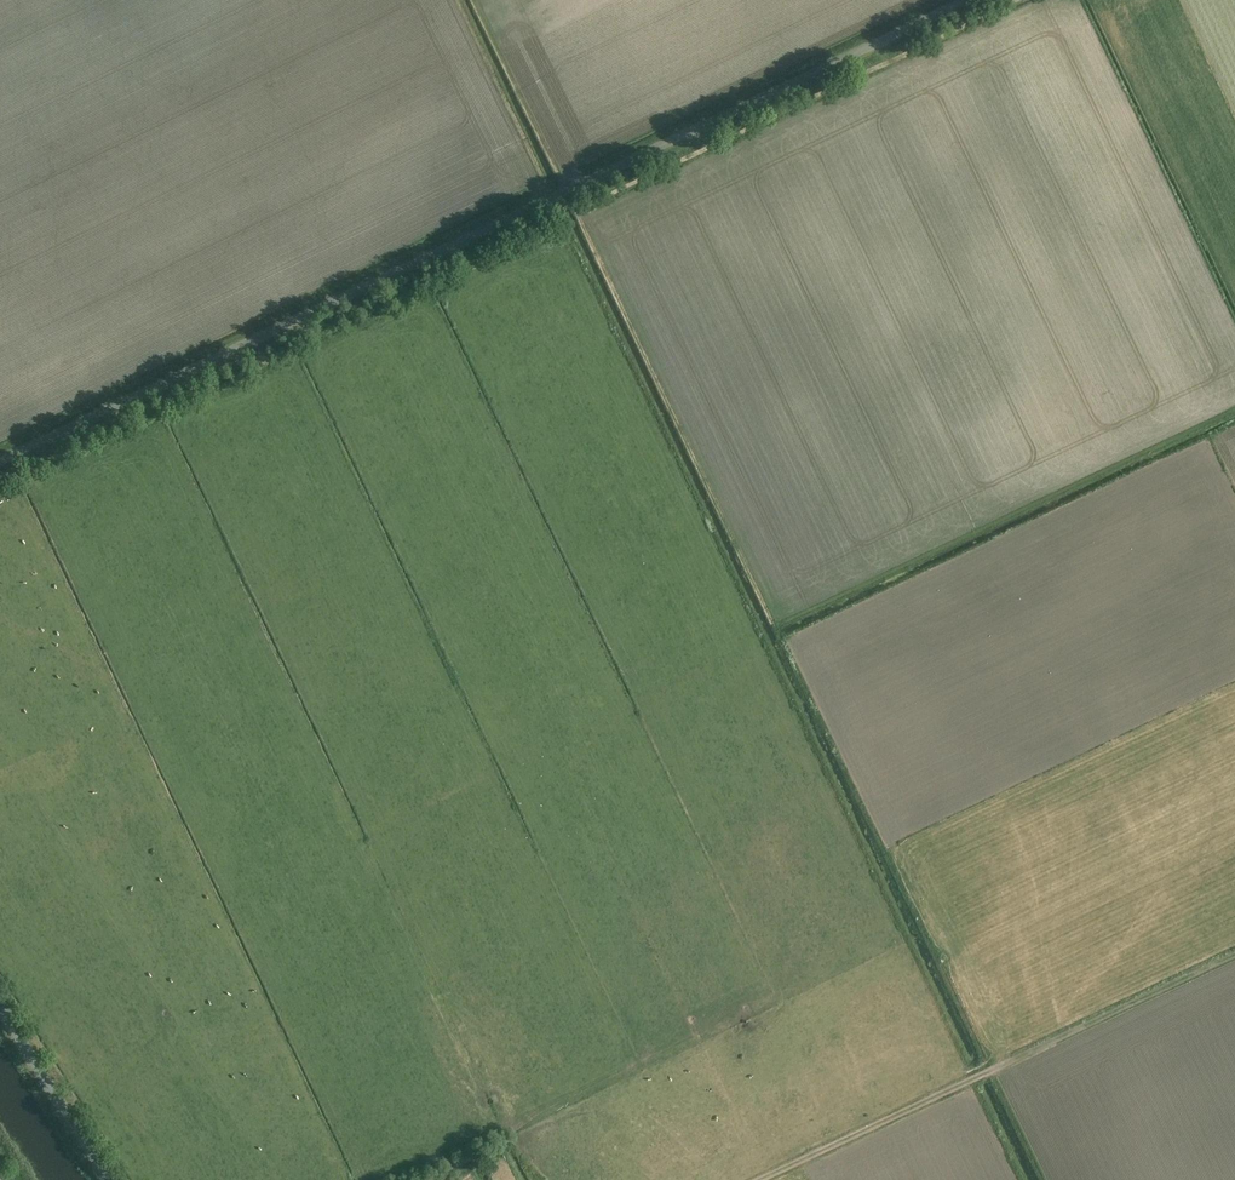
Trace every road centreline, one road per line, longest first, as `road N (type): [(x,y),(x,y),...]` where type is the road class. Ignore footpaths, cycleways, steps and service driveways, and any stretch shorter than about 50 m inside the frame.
road 1 (unclassified): [(0,461),(968,0)]
road 2 (unclassified): [(110,1179),(0,1006)]

